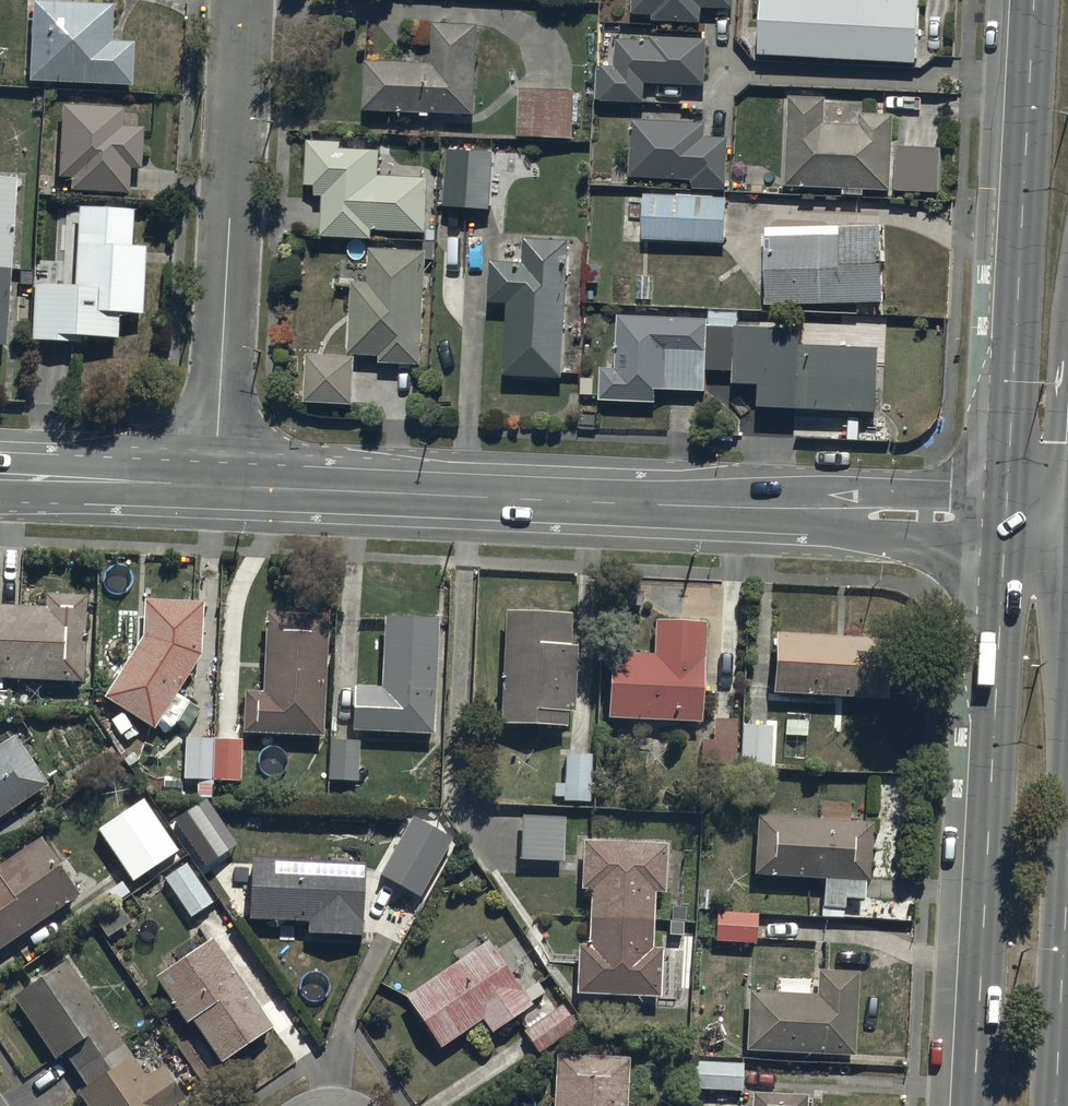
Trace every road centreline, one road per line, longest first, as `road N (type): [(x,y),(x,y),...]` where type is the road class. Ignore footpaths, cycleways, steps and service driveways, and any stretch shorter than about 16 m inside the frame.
road 1 (tertiary): [(215,485),(1005,521)]
road 2 (secondary): [(974,1105),(1005,521)]
road 3 (secondary): [(1005,521),(1033,0)]
road 4 (residential): [(215,485),(242,0)]
road 5 (tertiary): [(0,474),(215,485)]
road 6 (secondary): [(1067,894),(1057,1105)]

